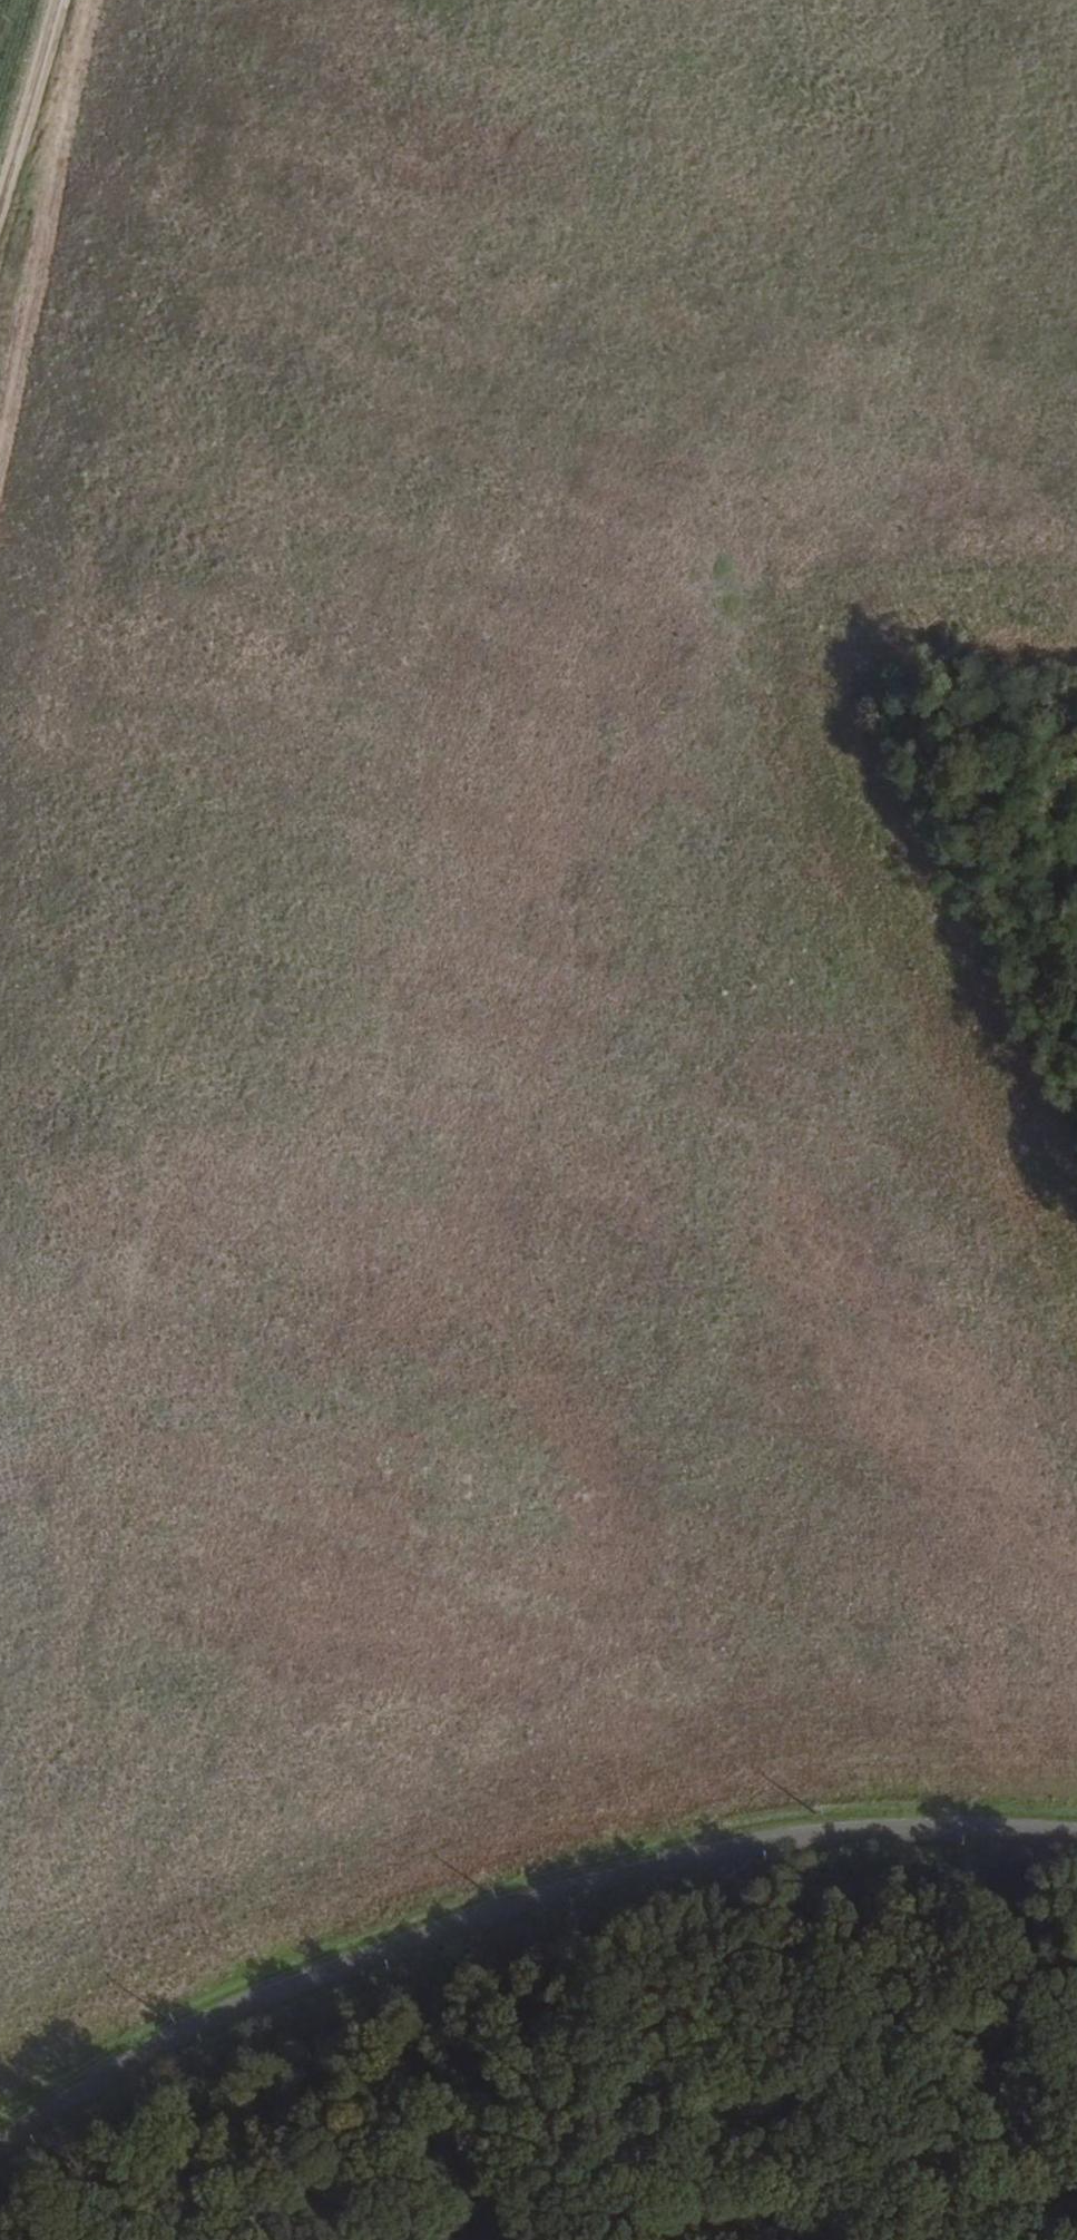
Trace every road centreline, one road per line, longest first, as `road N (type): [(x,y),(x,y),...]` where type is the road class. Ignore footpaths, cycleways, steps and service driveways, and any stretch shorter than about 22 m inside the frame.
road 1 (unclassified): [(0,2146),(230,2006),(434,1920),(631,1857),(811,1831),(1076,1833)]
road 2 (track): [(54,0),(0,189)]

